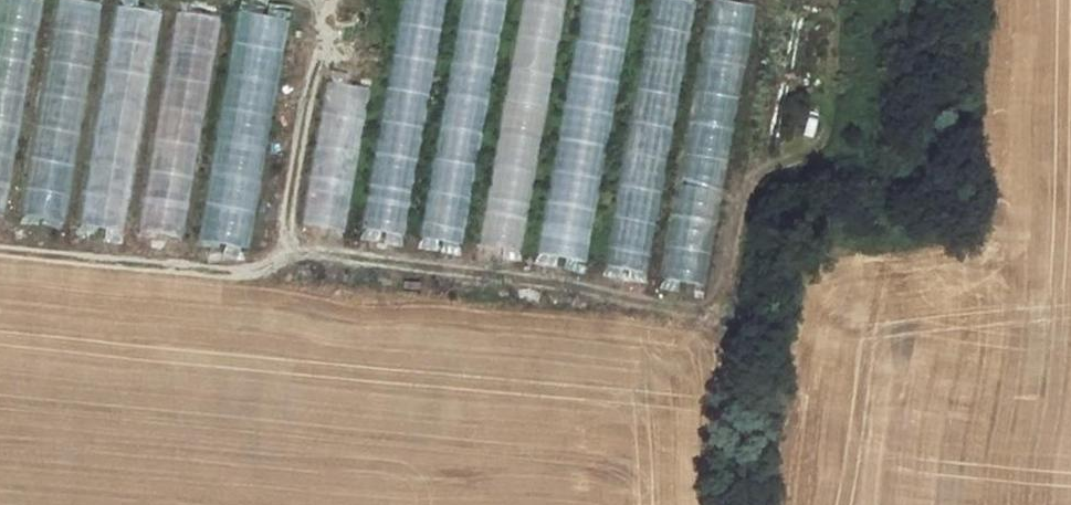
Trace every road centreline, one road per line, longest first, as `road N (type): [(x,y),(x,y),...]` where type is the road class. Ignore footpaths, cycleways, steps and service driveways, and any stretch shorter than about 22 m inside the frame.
road 1 (track): [(349,0),(326,32),(305,99),(283,258)]

